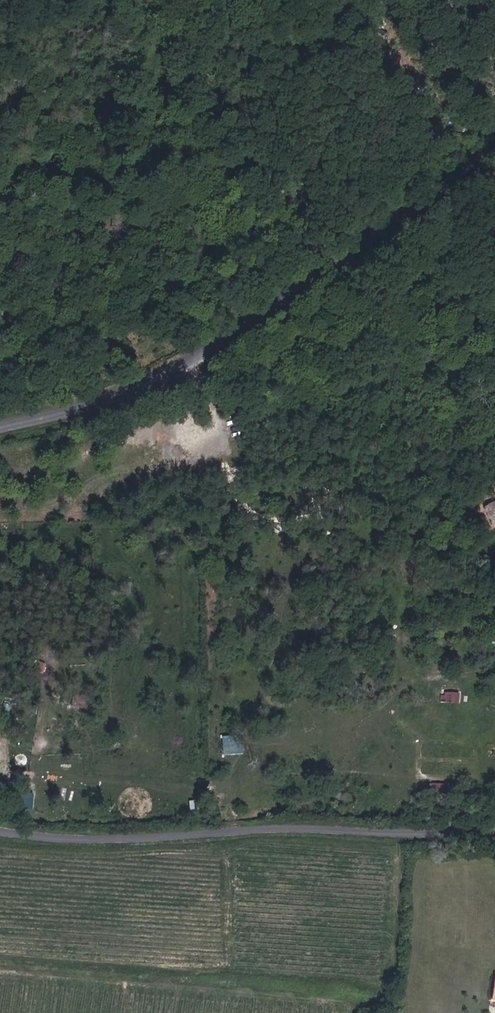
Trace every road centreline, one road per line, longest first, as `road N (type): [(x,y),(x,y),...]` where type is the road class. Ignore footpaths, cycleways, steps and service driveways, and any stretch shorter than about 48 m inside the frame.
road 1 (tertiary): [(494,146),(379,238),(207,348),(131,387),(0,428)]
road 2 (unclassified): [(0,830),(55,837),(494,831)]

